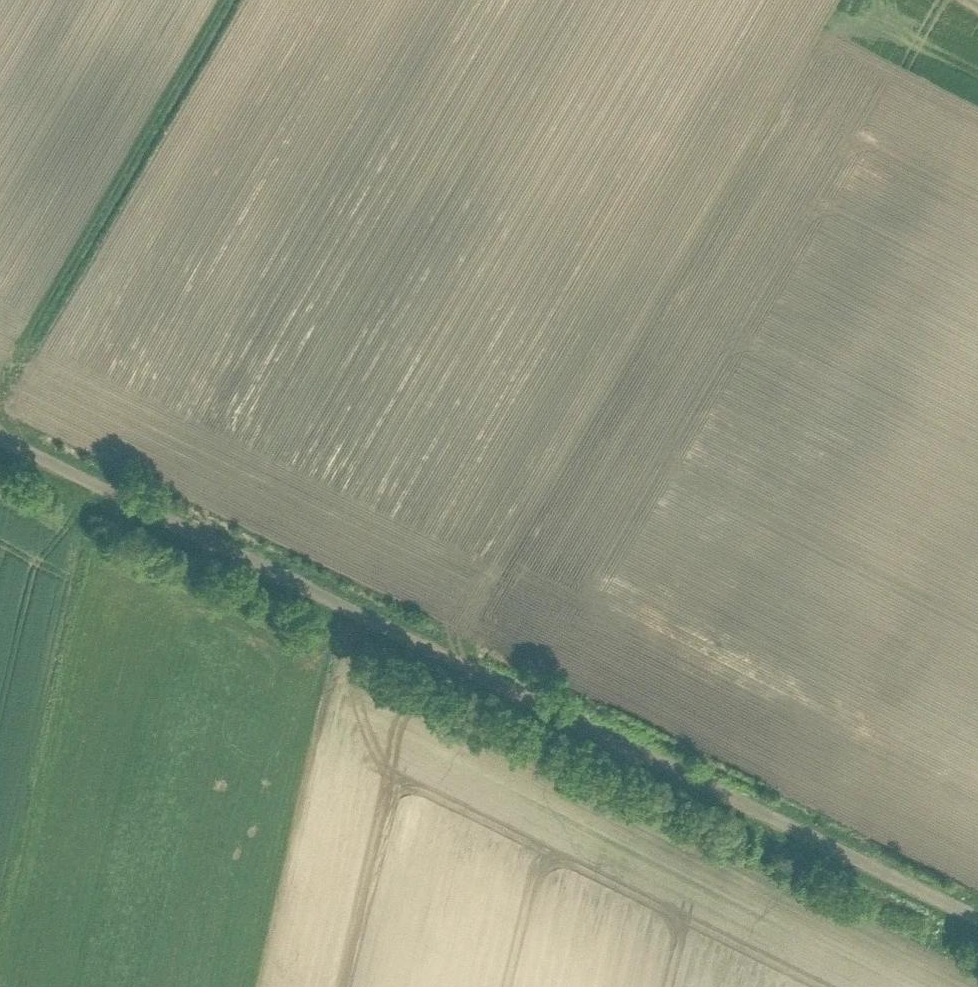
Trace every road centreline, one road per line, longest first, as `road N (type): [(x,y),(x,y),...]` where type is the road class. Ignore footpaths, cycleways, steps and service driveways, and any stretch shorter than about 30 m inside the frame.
road 1 (unclassified): [(977,924),(0,442)]

